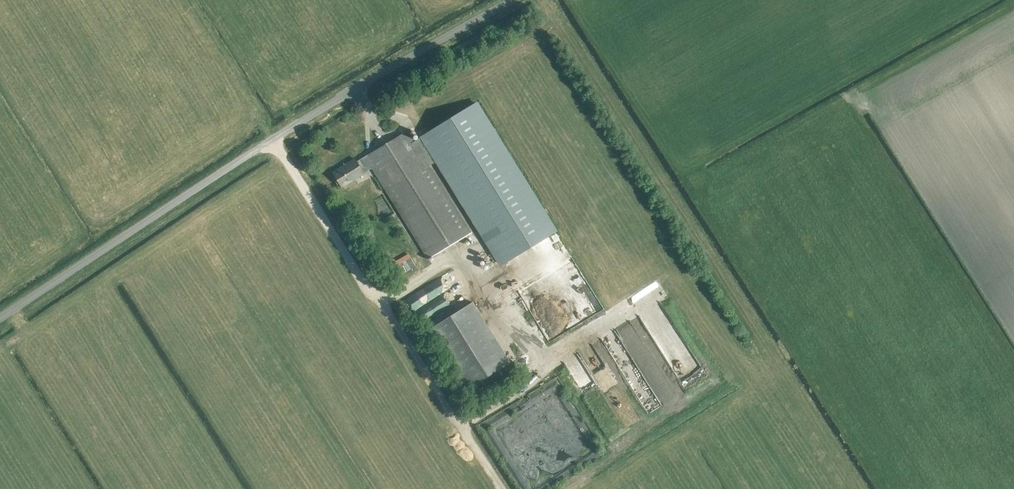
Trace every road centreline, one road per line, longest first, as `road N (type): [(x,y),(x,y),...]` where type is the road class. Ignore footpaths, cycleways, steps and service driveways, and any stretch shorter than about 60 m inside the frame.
road 1 (unclassified): [(518,0),(331,103),(0,321)]
road 2 (track): [(274,139),(374,294),(392,294),(439,267)]

